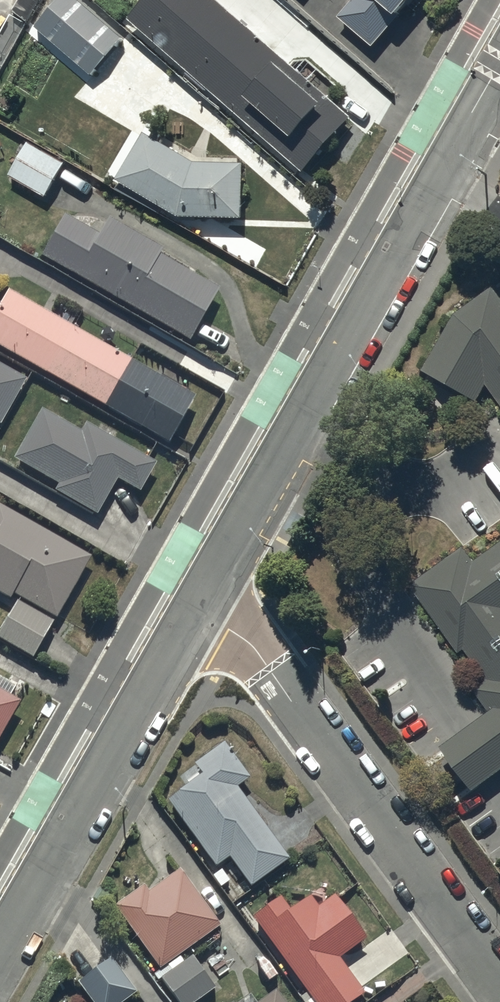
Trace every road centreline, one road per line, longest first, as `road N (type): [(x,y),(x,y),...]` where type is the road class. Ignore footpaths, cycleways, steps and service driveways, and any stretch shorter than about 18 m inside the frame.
road 1 (residential): [(499,65),(193,609)]
road 2 (residential): [(499,980),(374,799),(250,644),(193,609)]
road 3 (residential): [(193,609),(65,832)]
road 4 (residential): [(65,832),(0,944)]

